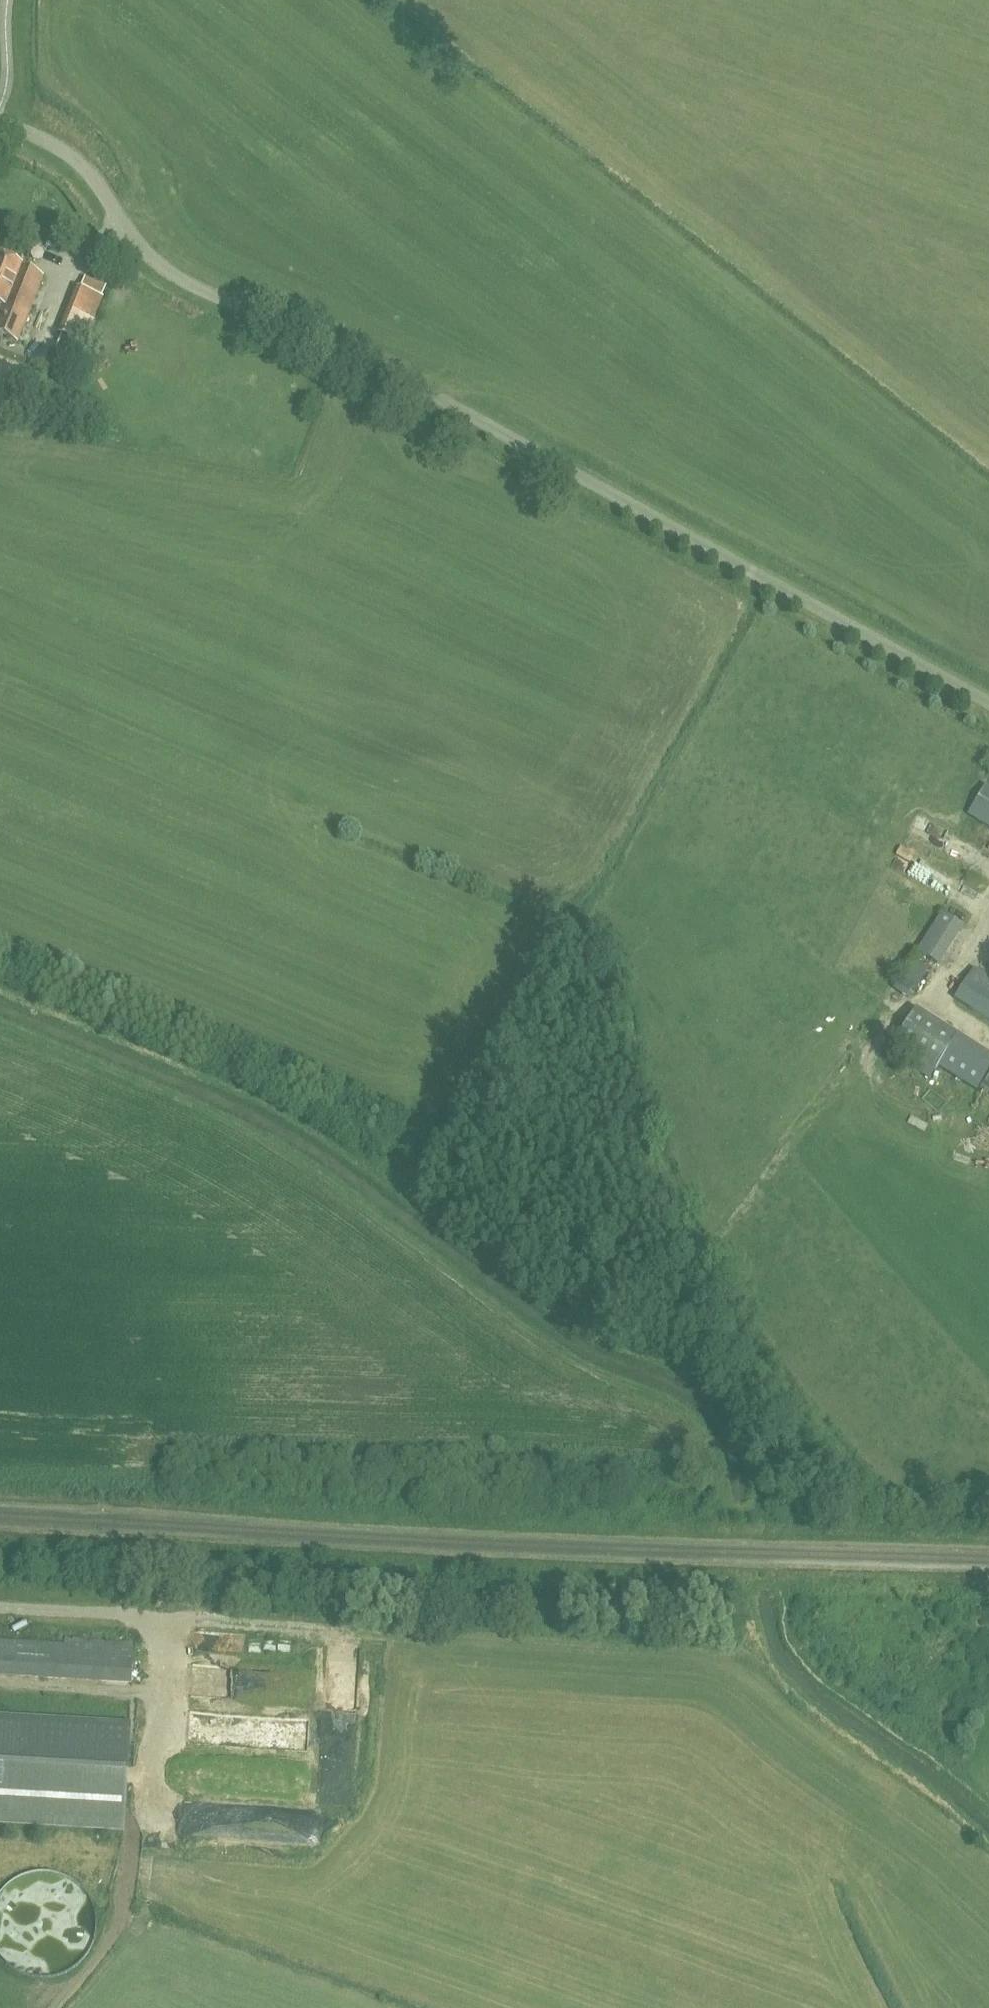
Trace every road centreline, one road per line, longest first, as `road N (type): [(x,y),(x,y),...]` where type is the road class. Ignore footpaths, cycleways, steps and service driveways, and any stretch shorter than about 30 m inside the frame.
road 1 (unclassified): [(988,702),(315,336),(164,268),(64,148),(0,128)]

